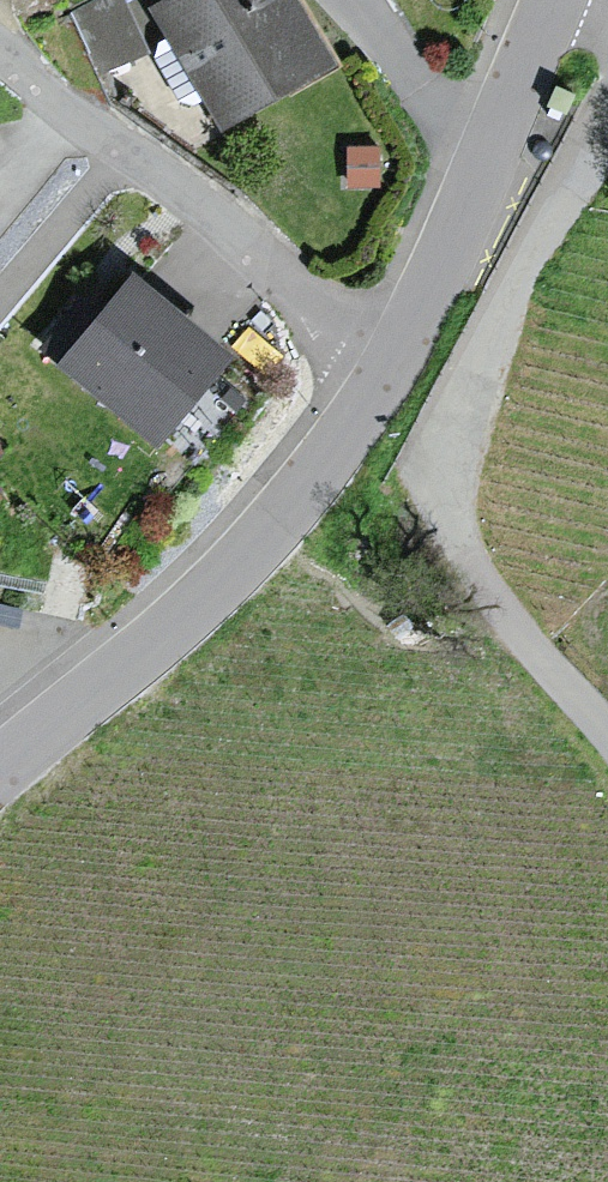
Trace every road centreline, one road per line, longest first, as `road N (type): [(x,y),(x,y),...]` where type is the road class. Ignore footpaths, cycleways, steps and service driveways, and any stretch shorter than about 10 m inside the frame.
road 1 (residential): [(607,120),(523,266),(451,438),(446,473),(462,547),(515,624),(607,731)]
road 2 (residential): [(0,768),(204,597),(322,465),(379,381)]
road 3 (residential): [(0,54),(215,213),(379,381)]
road 4 (residential): [(379,381),(454,236),(552,0)]

